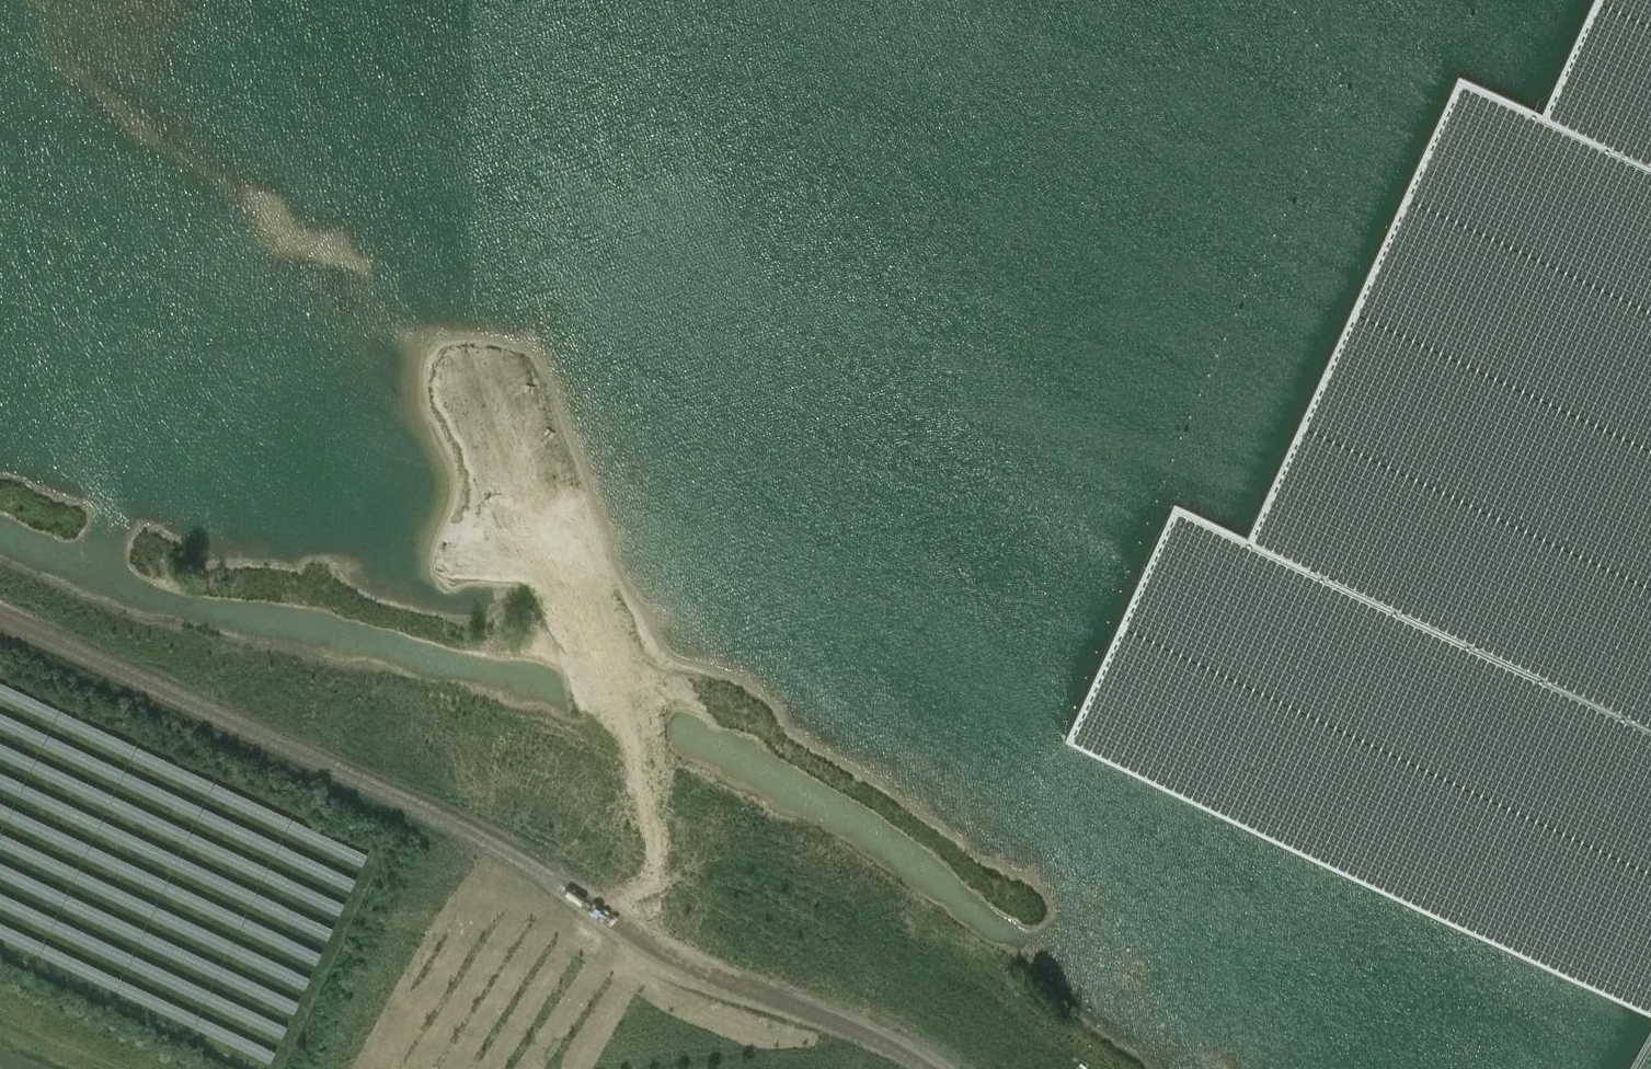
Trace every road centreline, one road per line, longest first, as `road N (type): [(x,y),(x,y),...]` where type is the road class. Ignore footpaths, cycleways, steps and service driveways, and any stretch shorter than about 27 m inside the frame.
road 1 (track): [(932,1068),(883,1040),(701,968),(493,848),(0,616)]
road 2 (track): [(608,628),(639,934)]

